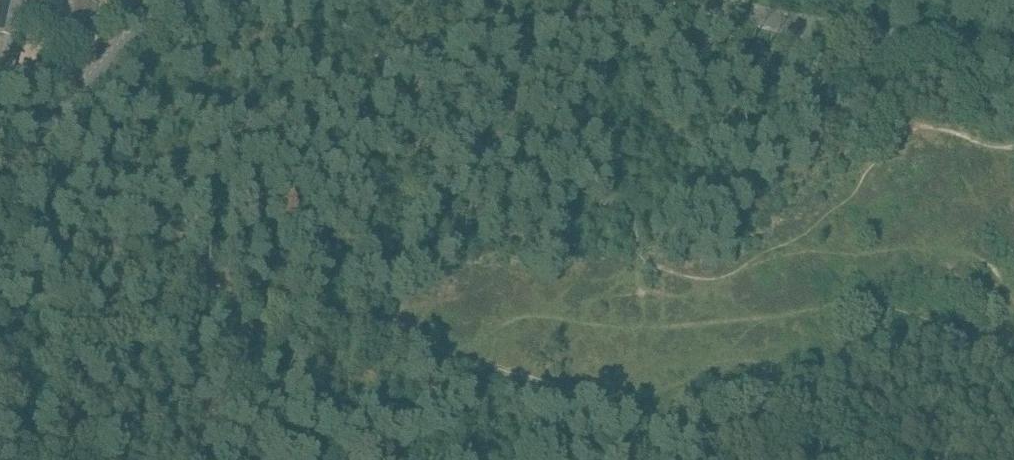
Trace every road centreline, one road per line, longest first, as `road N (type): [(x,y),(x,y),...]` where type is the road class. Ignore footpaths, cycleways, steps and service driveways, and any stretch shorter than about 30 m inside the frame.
road 1 (tertiary): [(1013,48),(940,44),(707,0)]
road 2 (tertiary): [(0,171),(167,0)]

